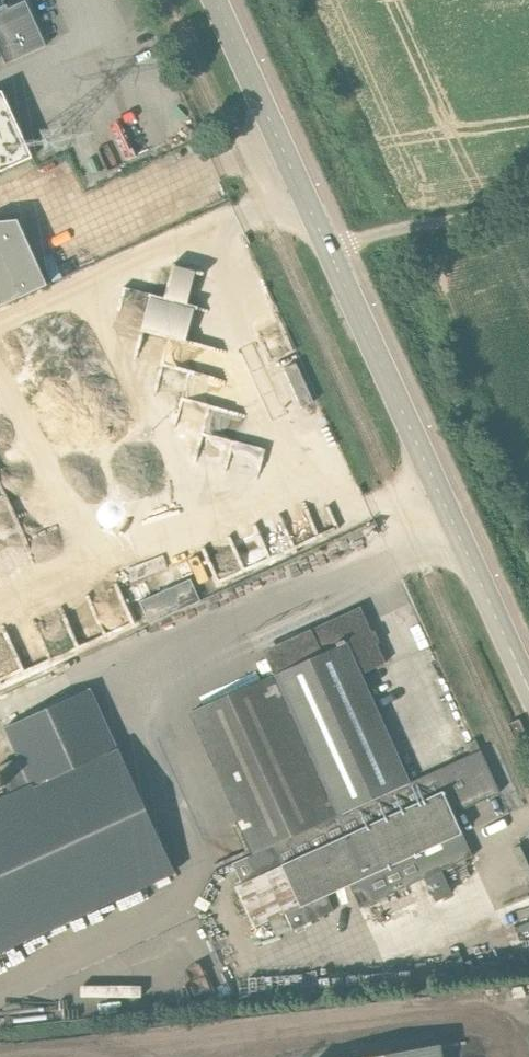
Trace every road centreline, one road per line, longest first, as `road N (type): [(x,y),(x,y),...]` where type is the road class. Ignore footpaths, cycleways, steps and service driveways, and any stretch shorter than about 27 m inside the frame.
road 1 (tertiary): [(528,685),(328,249)]
road 2 (tertiary): [(328,249),(213,0)]
road 3 (unclassified): [(528,211),(328,249)]

